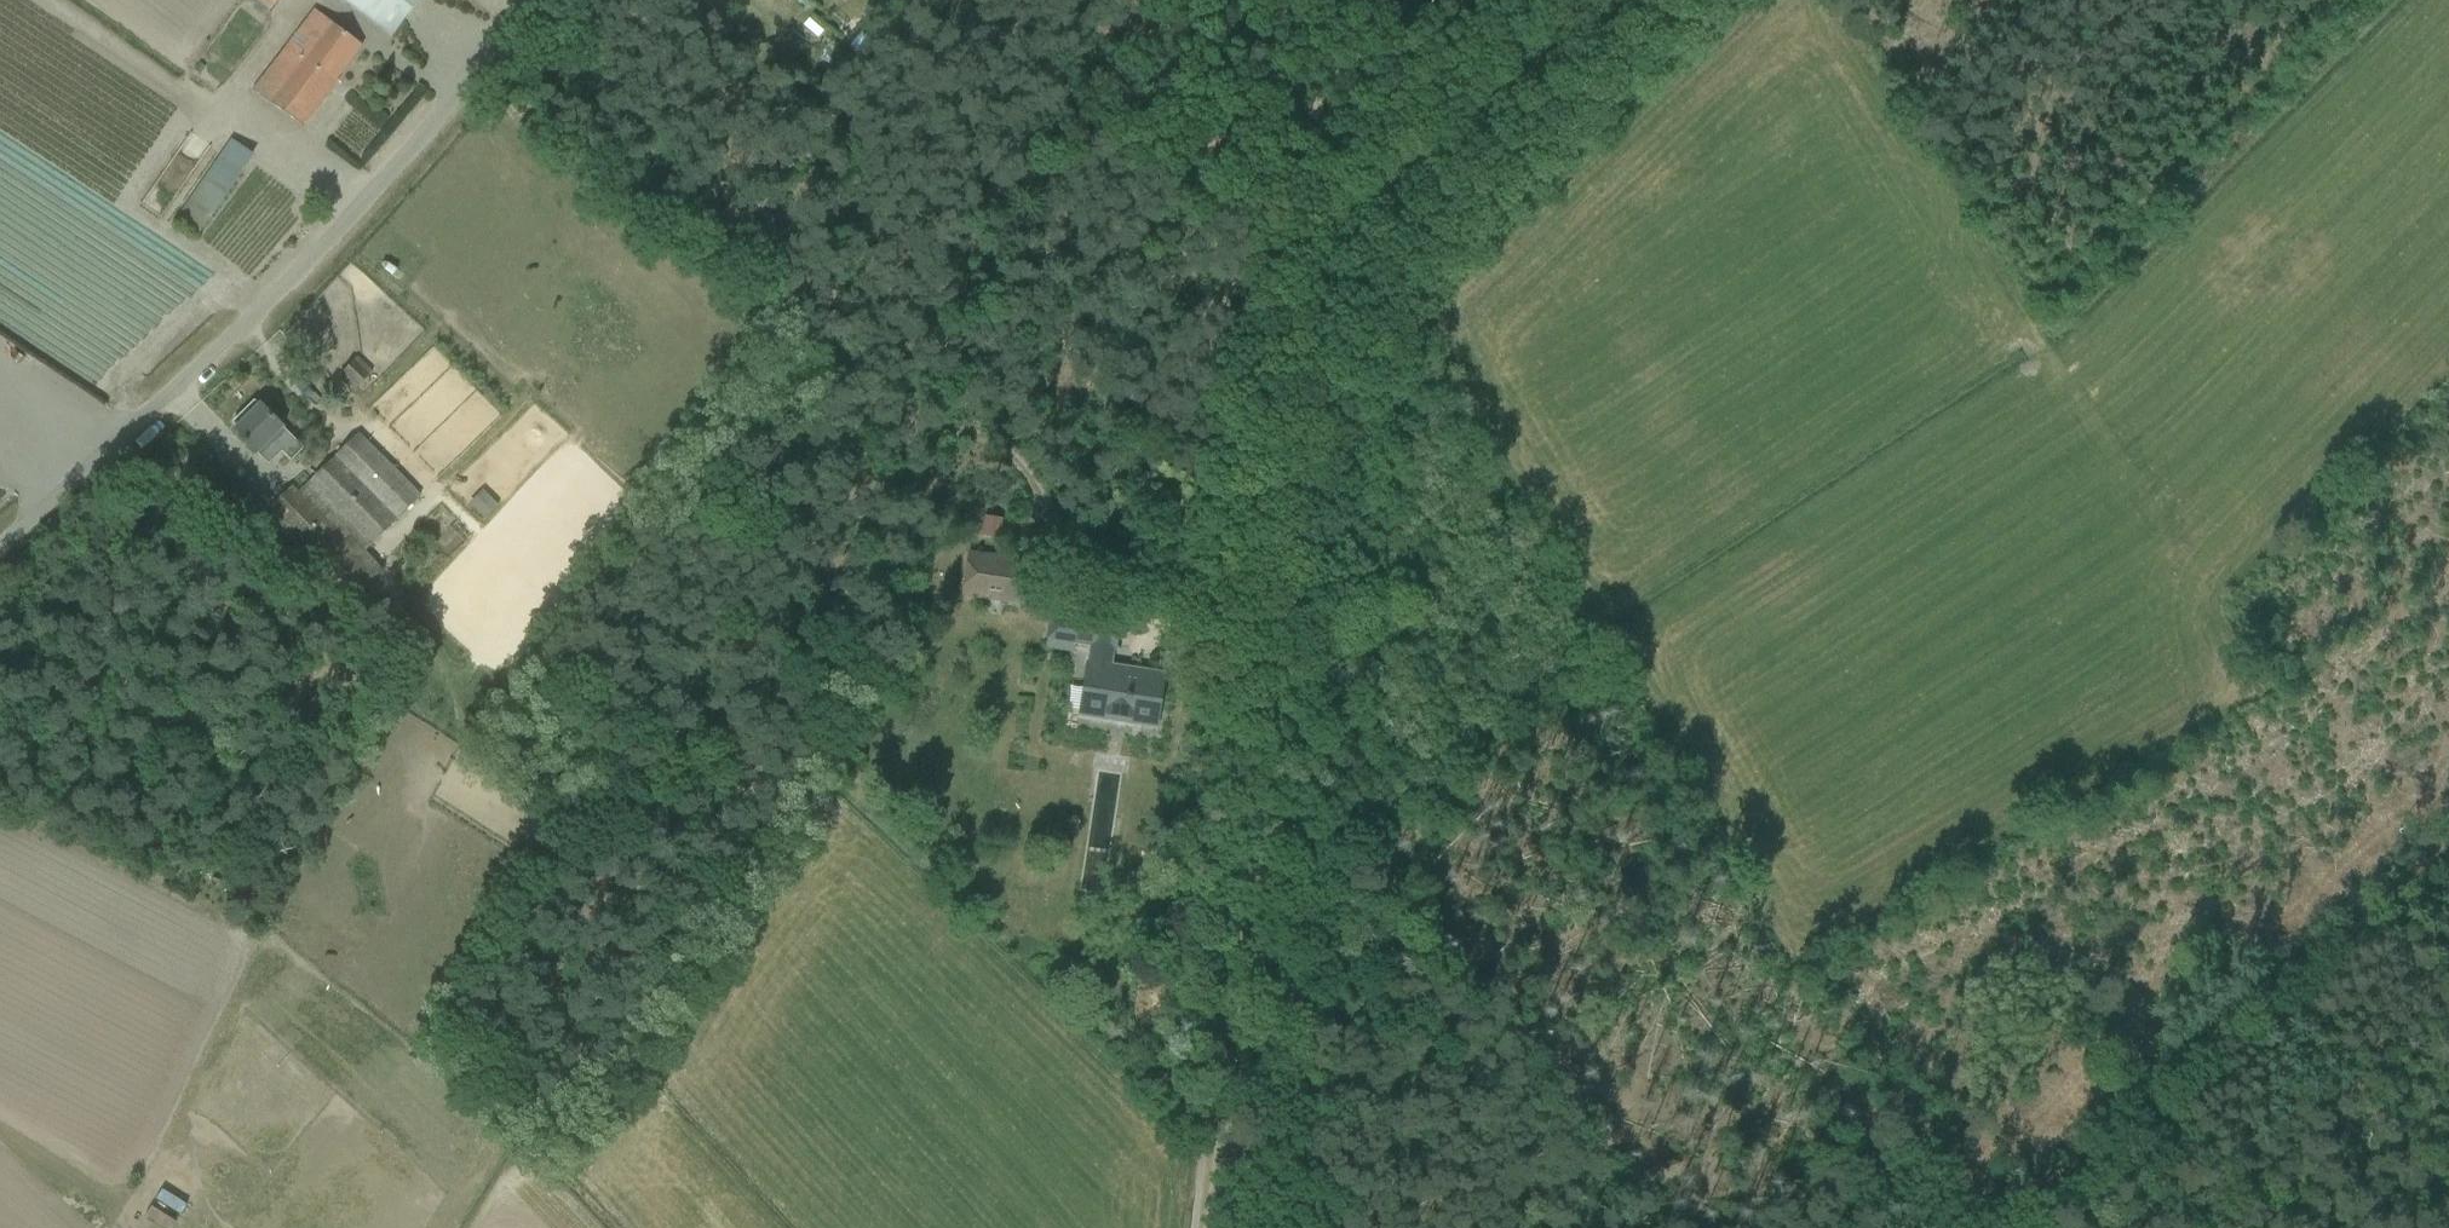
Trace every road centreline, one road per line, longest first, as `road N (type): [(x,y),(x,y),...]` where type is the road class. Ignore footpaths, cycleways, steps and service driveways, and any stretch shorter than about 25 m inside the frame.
road 1 (track): [(1204,1227),(1308,298),(1322,236),(1618,0)]
road 2 (unclassified): [(0,554),(346,240),(462,96),(525,0)]

